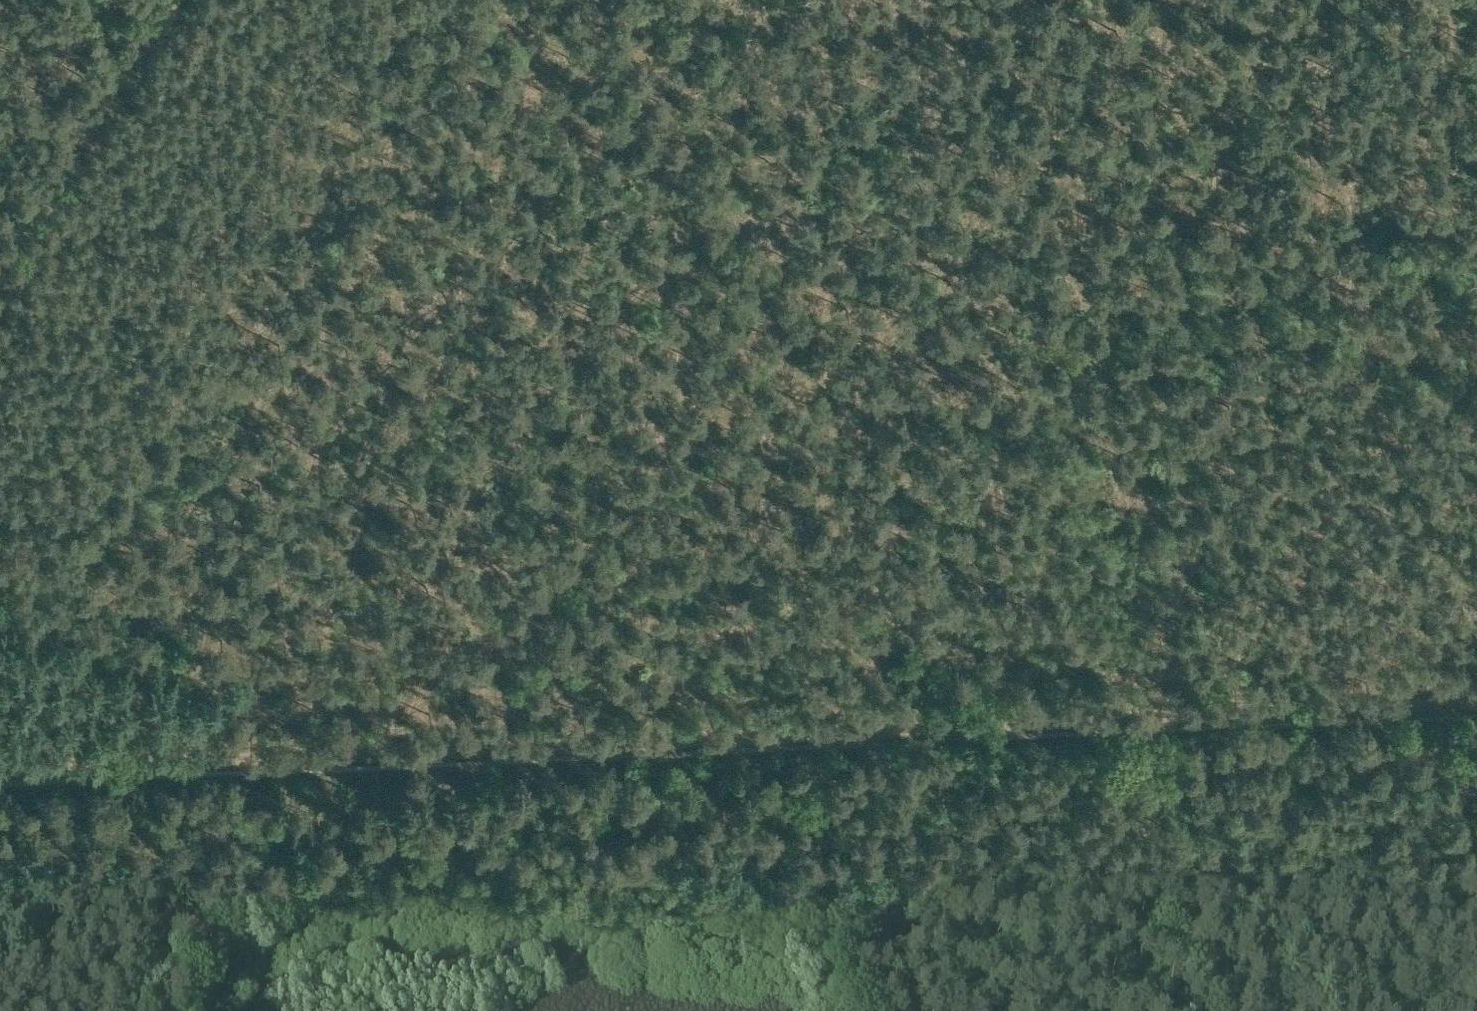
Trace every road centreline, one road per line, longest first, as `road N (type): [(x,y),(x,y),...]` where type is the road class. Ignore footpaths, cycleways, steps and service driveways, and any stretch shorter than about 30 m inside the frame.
road 1 (track): [(0,765),(936,722)]
road 2 (track): [(1476,697),(936,722)]
road 3 (track): [(0,268),(181,0)]

